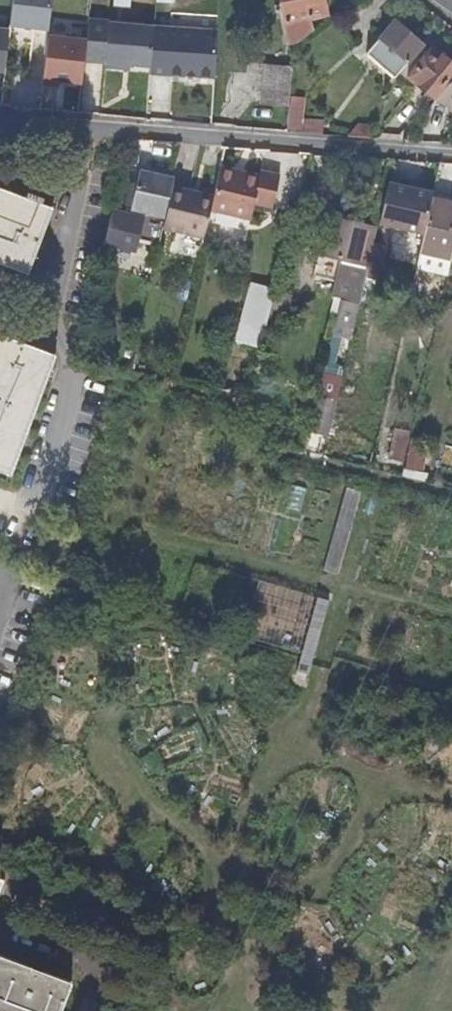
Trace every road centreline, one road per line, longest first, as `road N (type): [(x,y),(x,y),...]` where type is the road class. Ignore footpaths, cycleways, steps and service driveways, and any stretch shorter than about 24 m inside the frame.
road 1 (residential): [(92,124),(49,319),(68,368),(33,503)]
road 2 (residential): [(451,153),(92,124)]

